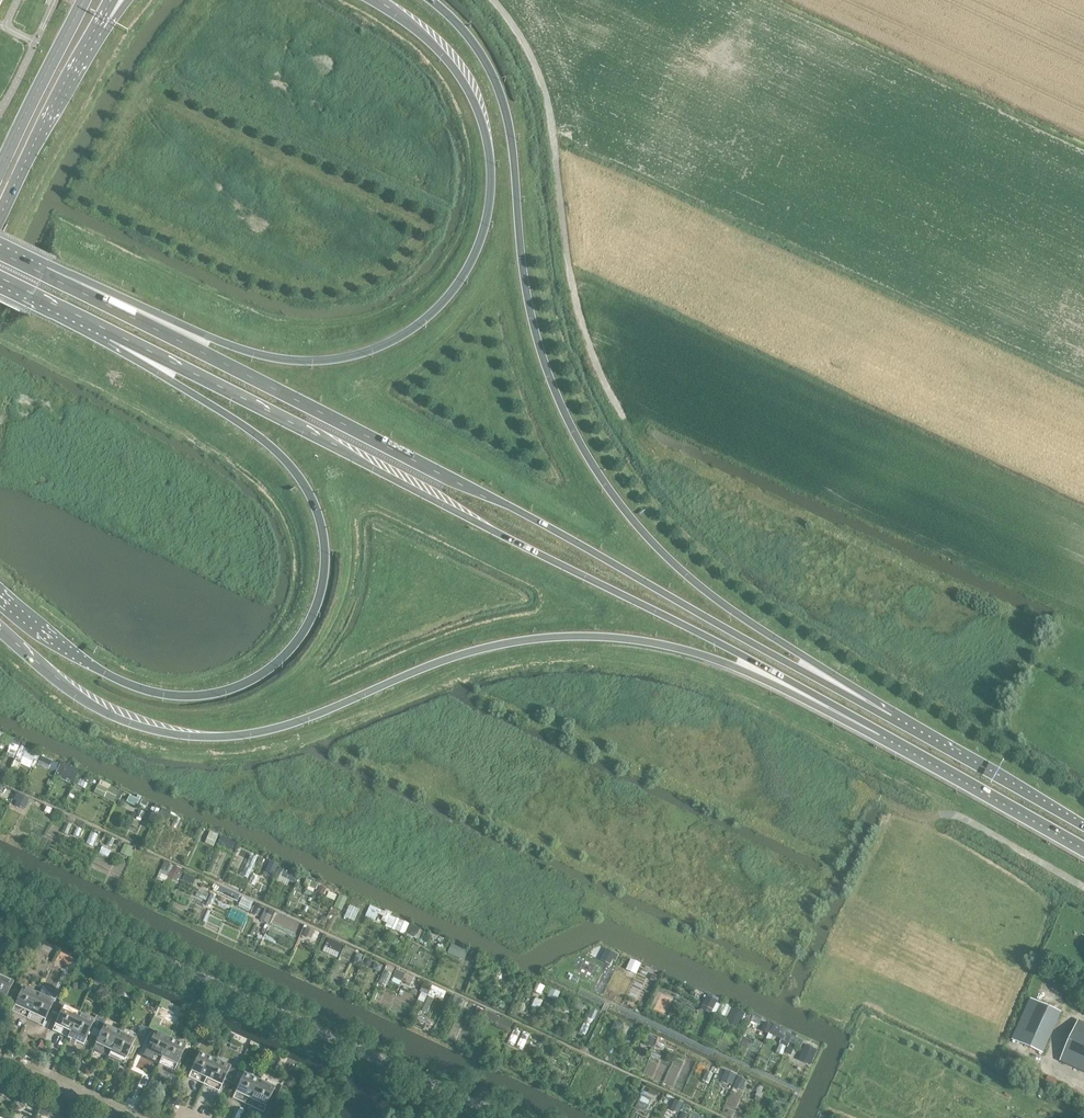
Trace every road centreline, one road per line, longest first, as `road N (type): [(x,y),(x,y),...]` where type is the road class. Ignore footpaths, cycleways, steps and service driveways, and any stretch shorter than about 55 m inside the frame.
road 1 (trunk): [(899,721),(293,395),(47,272)]
road 2 (trunk): [(0,634),(93,708),(185,736),(290,726),(474,653),(588,638),(647,640),(709,656),(885,734)]
road 3 (trunk): [(899,721),(712,598),(629,517),(584,449),(534,329),(503,101),(456,22),(430,0)]
road 4 (trunk): [(110,334),(885,734)]
road 5 (trunk): [(373,0),(434,39),(472,88),(489,141),(489,217),(475,258),(423,323),(343,360),(292,362),(47,272)]
road 6 (trunk): [(110,334),(262,441),(304,484),(322,522),(320,596),(279,663),(246,685),(183,697),(110,676),(0,597)]
road 7 (tertiary): [(504,1117),(0,886)]
road 8 (track): [(497,0),(536,52),(574,297),(589,351),(623,418)]
road 9 (trunk): [(885,734),(1083,848)]
road 10 (secondary): [(0,218),(103,22)]
road 11 (trunk): [(1083,825),(899,721)]
road 12 (secondary): [(79,10),(0,168)]
road 13 (residential): [(127,1117),(0,1060)]
road 14 (trunk): [(0,279),(110,334)]

